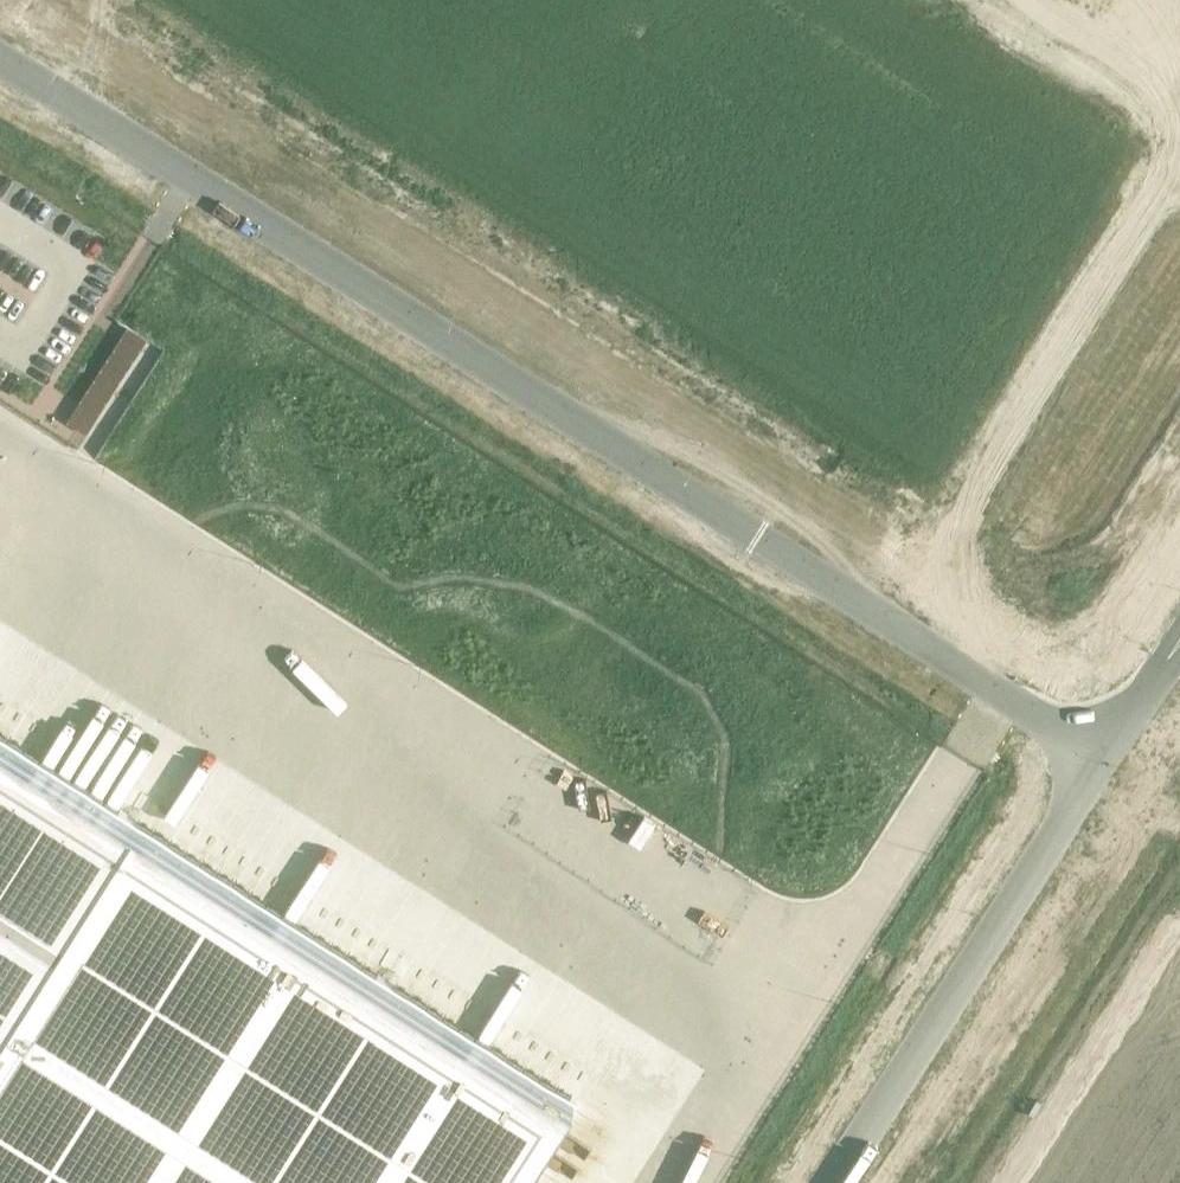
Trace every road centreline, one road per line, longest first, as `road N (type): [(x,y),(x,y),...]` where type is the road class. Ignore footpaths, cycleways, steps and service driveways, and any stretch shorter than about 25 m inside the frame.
road 1 (unclassified): [(1102,754),(0,67)]
road 2 (unclassified): [(835,1182),(1102,754)]
road 3 (unclassified): [(1102,754),(1179,645)]

